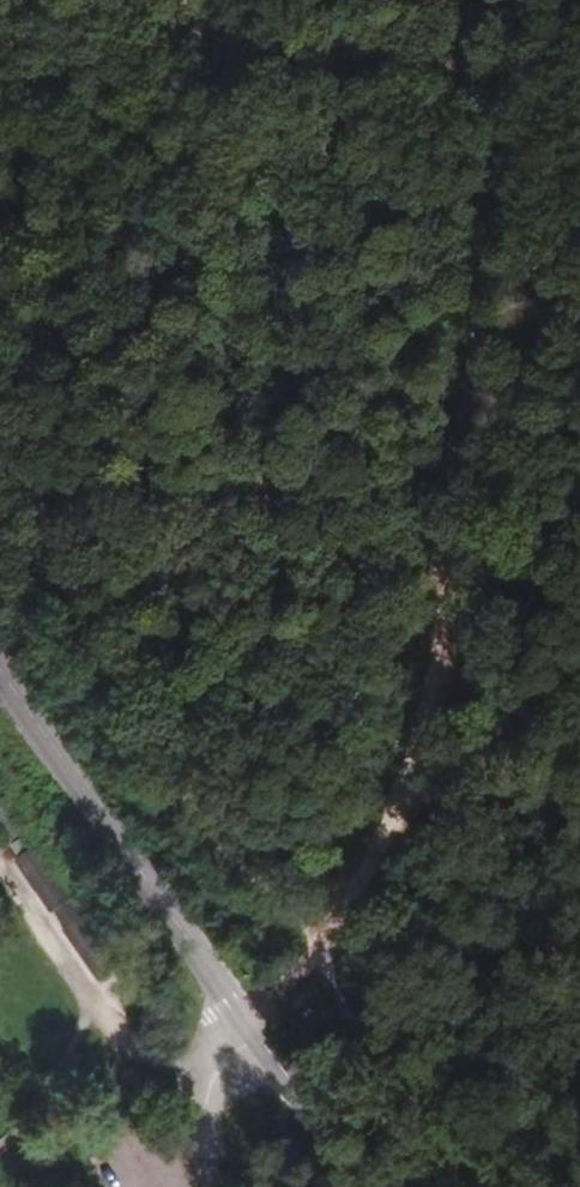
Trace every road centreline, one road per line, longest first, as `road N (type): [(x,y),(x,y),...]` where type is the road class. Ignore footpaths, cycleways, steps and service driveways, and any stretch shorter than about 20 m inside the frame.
road 1 (track): [(184,0),(202,44),(205,107),(175,430),(201,819),(299,924),(313,954)]
road 2 (track): [(313,954),(387,828),(442,654),(446,507),(528,0)]
road 3 (tertiary): [(369,1186),(0,665)]
road 4 (track): [(579,1156),(366,1044),(313,954)]
road 5 (track): [(258,1036),(225,1060),(208,1095),(209,1186)]

